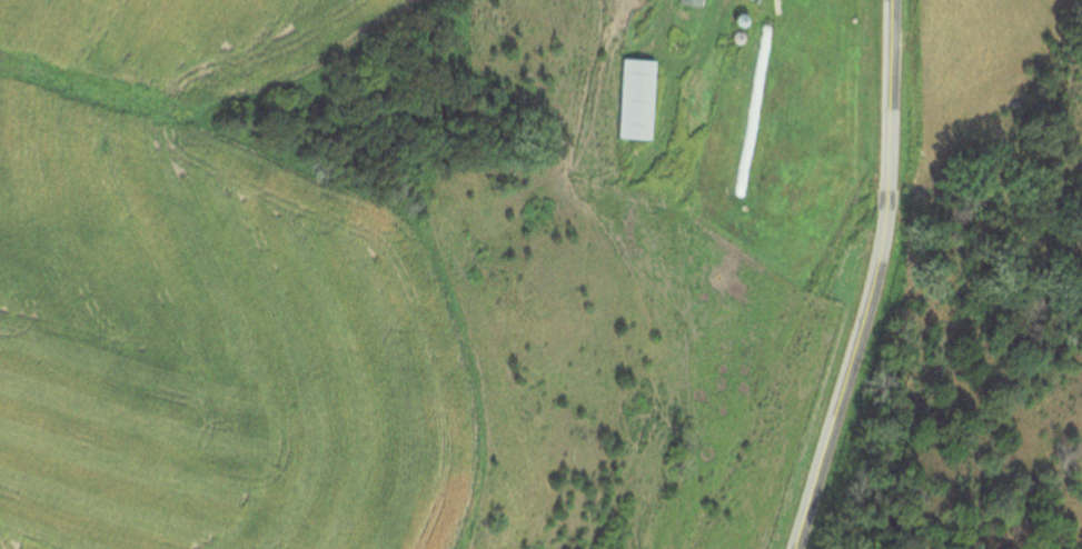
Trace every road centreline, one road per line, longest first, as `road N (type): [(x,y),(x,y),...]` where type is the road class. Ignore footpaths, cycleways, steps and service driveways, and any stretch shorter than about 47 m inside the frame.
road 1 (secondary): [(792,548),(886,234),(893,0)]

